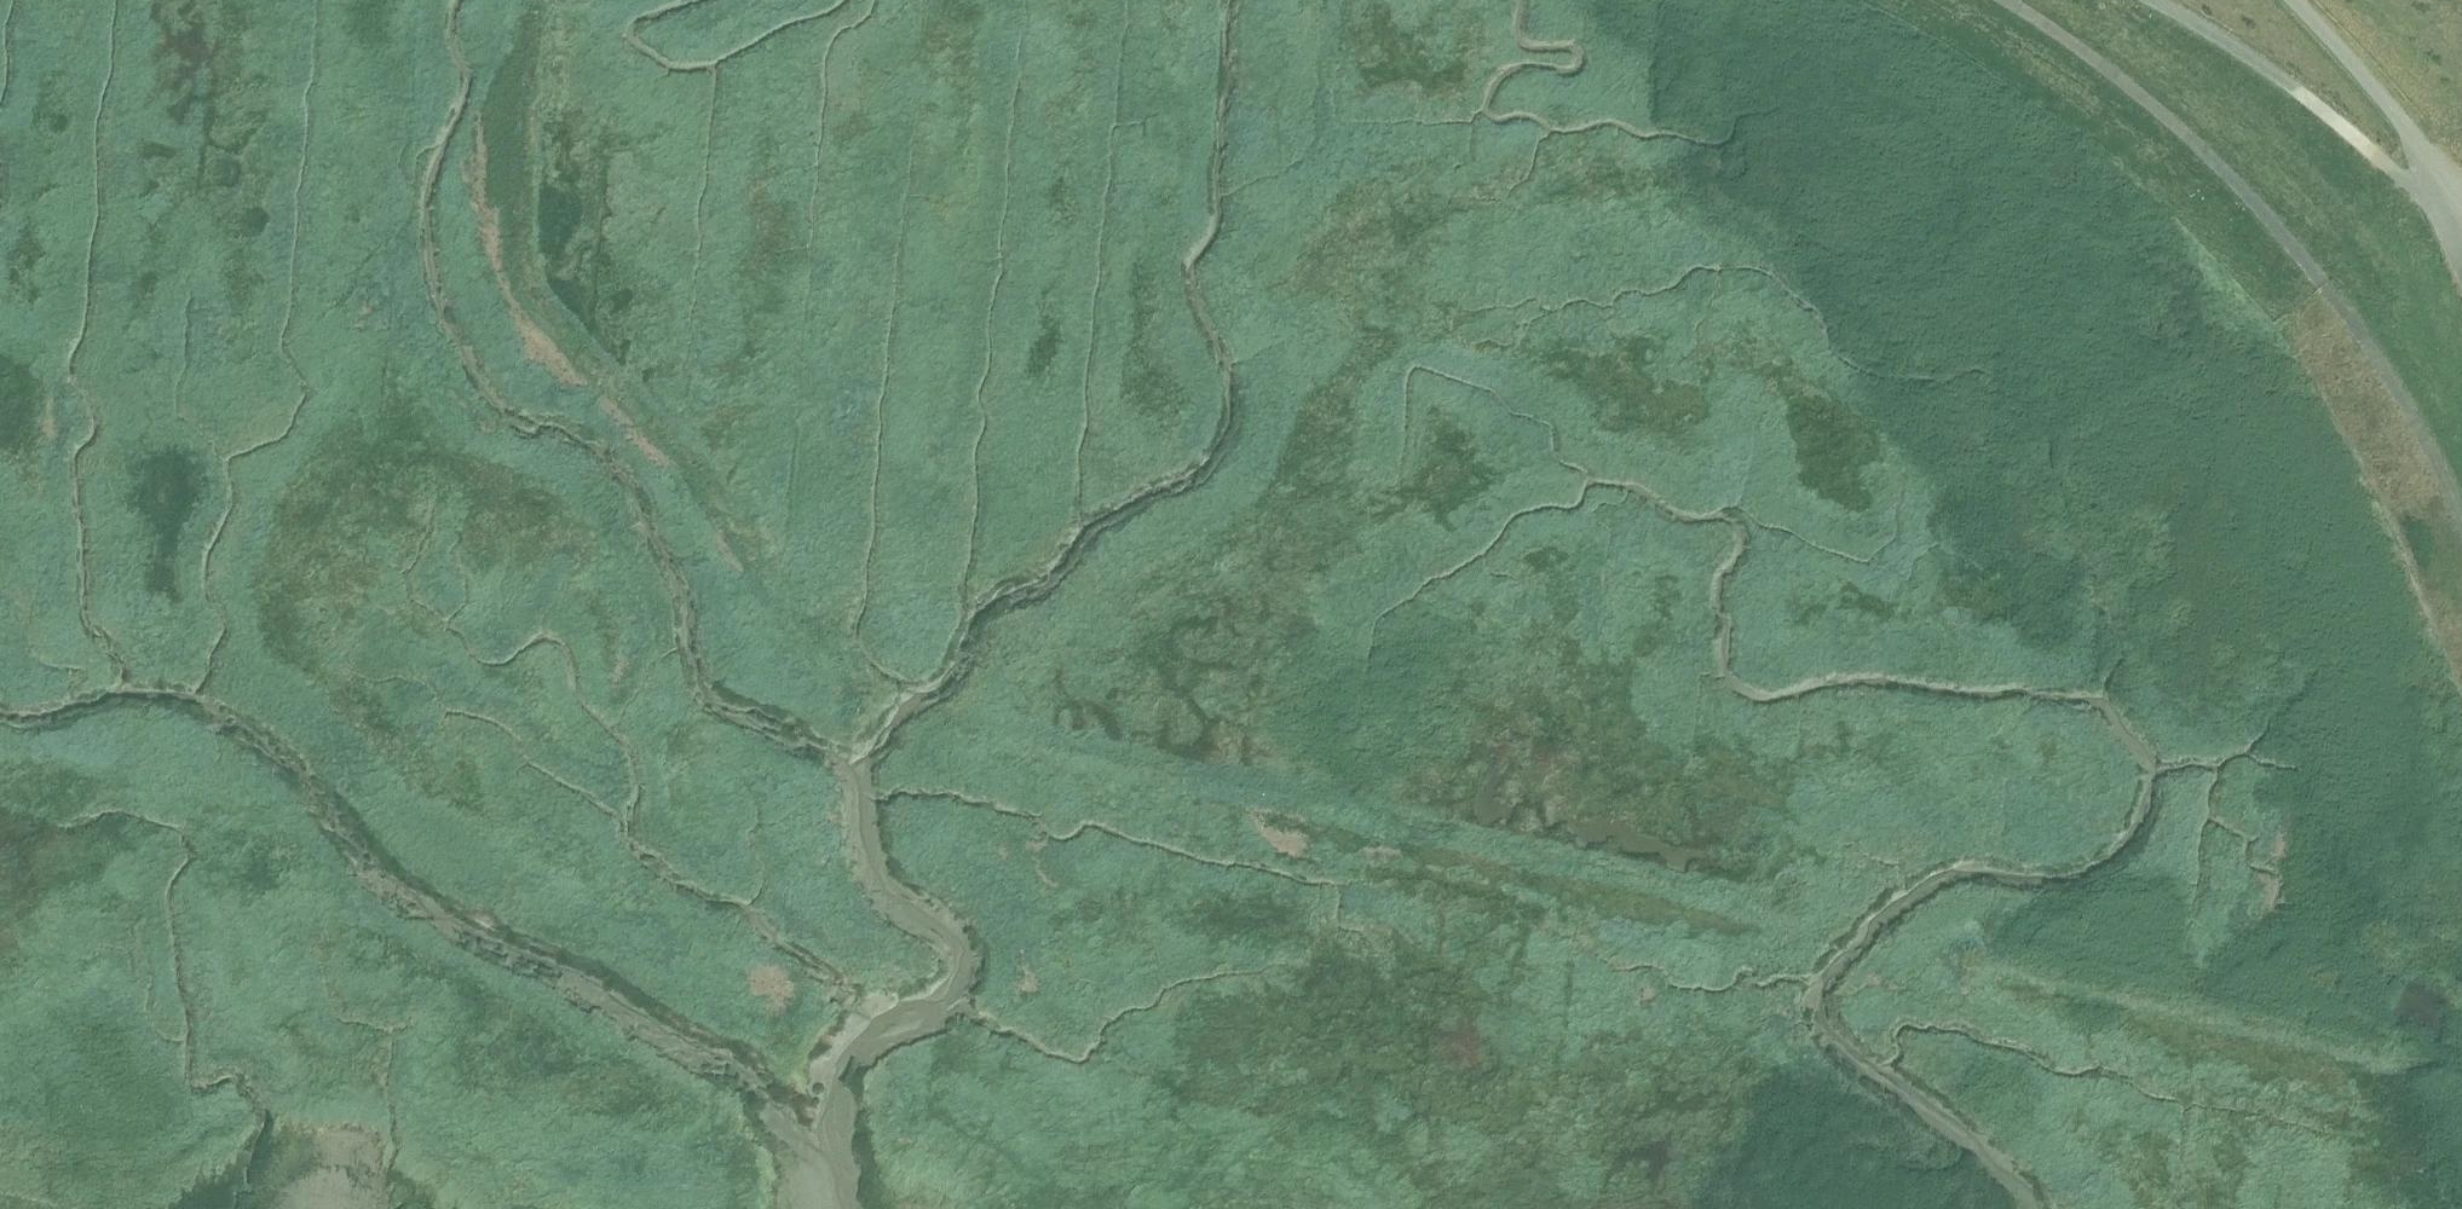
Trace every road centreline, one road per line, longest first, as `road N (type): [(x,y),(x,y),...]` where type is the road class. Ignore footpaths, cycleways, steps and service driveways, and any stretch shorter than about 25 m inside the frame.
road 1 (track): [(2461,521),(2369,343),(2258,200),(2078,40),(2008,0)]
road 2 (track): [(2158,0),(2268,67),(2406,179),(2449,183)]
road 3 (unclassified): [(2461,200),(2294,0)]

